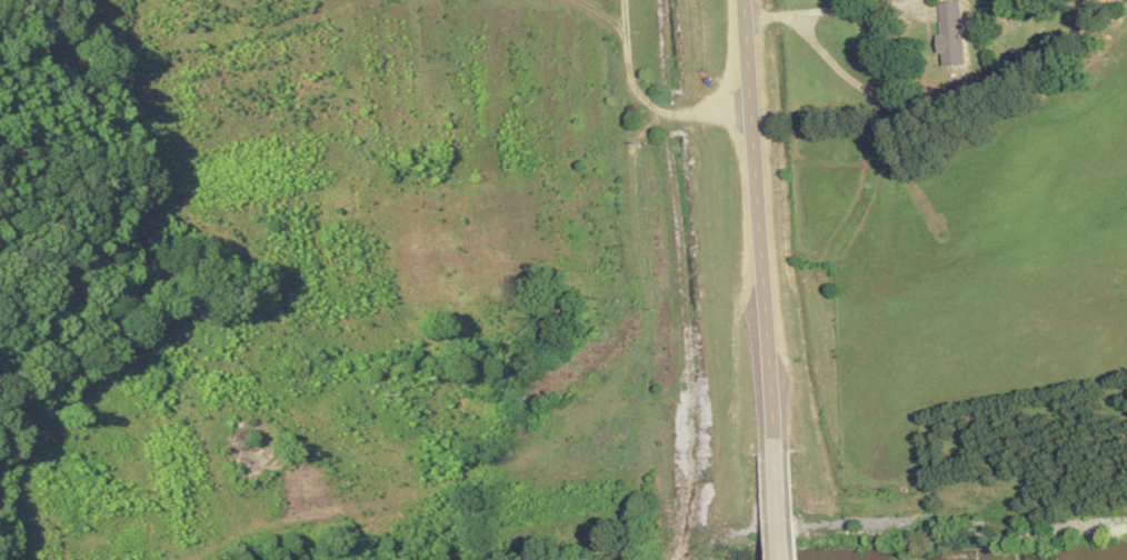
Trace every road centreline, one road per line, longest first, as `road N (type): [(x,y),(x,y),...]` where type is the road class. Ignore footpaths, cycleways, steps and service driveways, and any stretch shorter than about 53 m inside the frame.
road 1 (secondary): [(777,436),(744,0)]
road 2 (residential): [(752,107),(670,117),(634,83),(626,40)]
road 3 (secondary): [(786,559),(777,436)]

